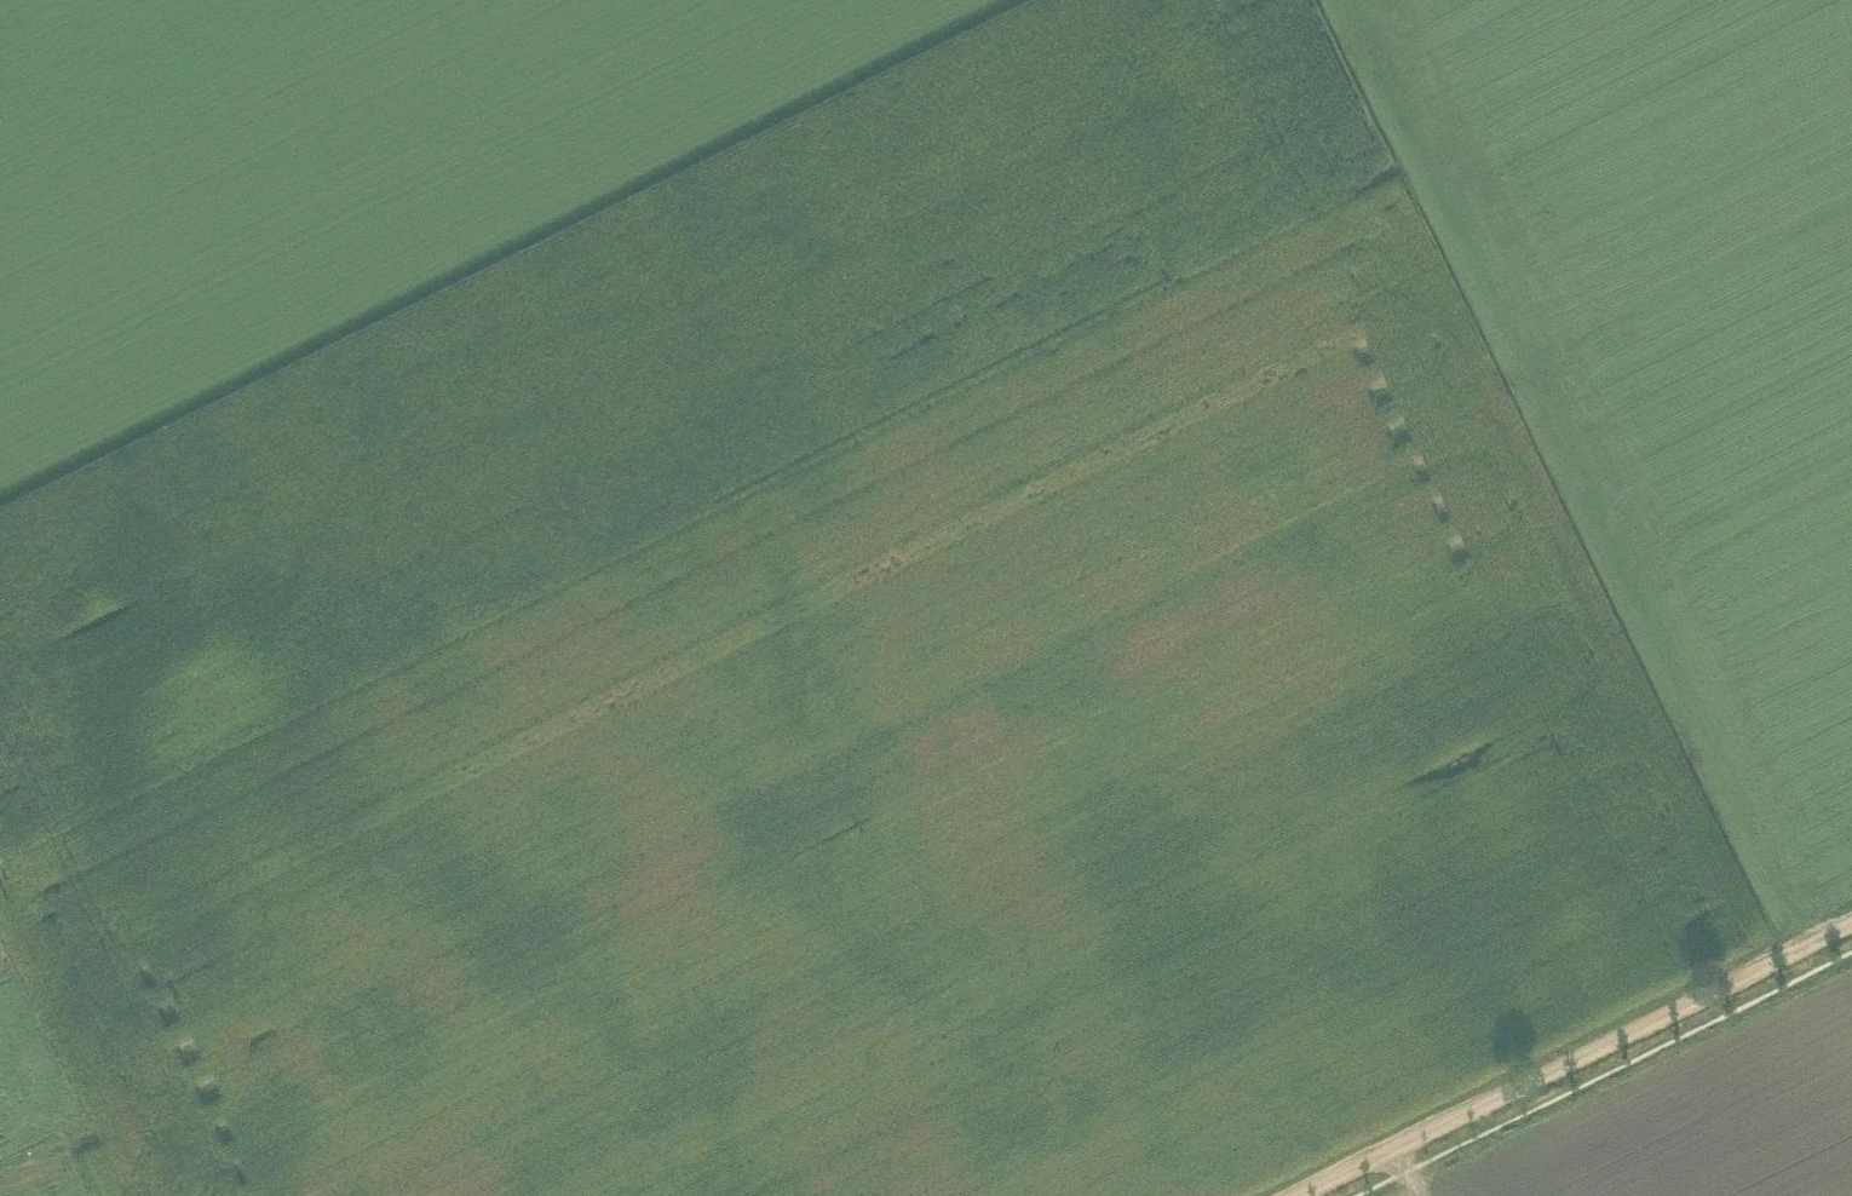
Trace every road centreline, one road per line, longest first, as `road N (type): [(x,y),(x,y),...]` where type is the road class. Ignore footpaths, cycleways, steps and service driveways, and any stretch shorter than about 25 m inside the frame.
road 1 (track): [(1851,933),(1320,1195)]

